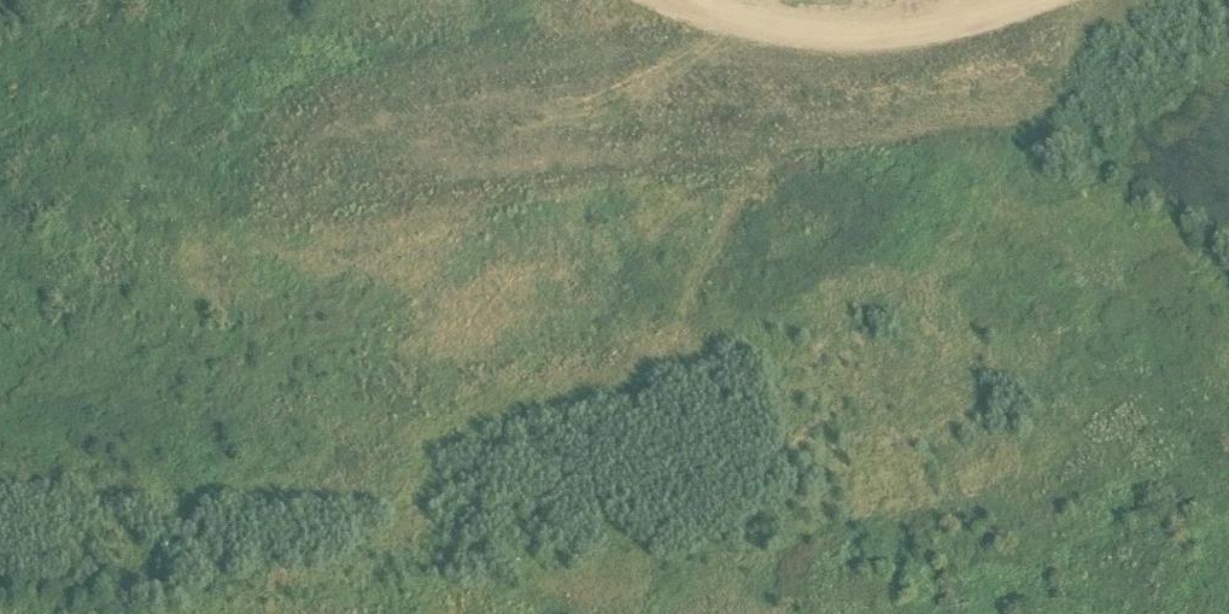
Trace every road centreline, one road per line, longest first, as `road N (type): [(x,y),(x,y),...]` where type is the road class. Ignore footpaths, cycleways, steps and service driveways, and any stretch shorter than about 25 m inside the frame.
road 1 (track): [(649,0),(749,37),(819,50),(1004,0)]

